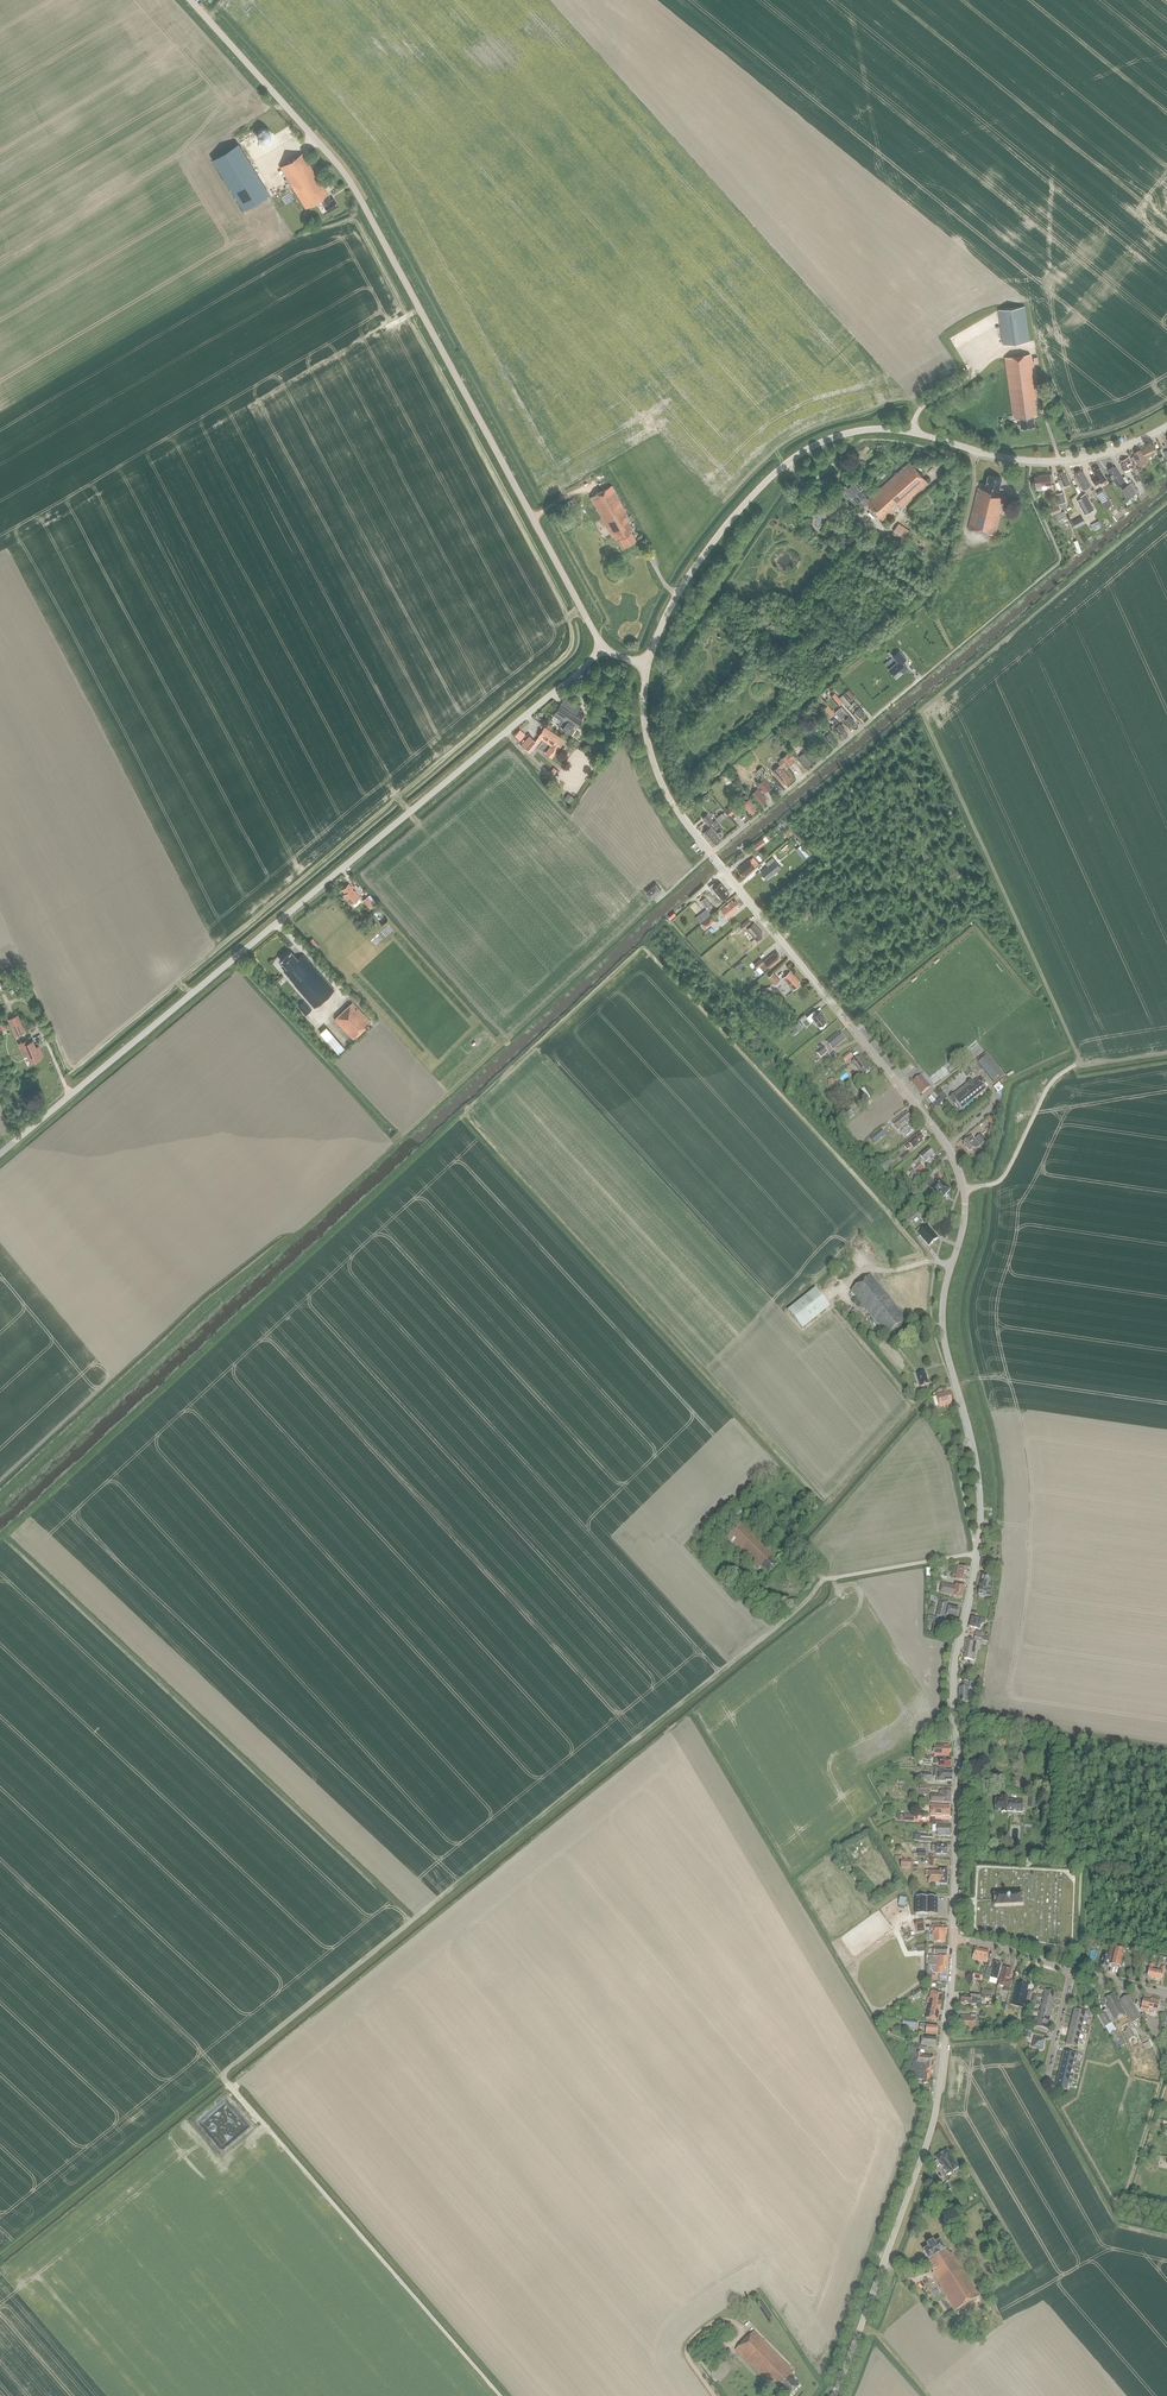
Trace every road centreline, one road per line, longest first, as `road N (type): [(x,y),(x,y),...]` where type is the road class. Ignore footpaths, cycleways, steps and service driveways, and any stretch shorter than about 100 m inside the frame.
road 1 (tertiary): [(954,1938),(954,1674),(981,1522),(975,1453),(942,1320),(964,1222),(962,1179),(943,1138),(711,853)]
road 2 (tertiary): [(0,1155),(602,648)]
road 3 (track): [(824,1578),(805,1603),(221,2074)]
road 4 (tertiary): [(602,648),(348,182),(187,0)]
road 5 (tertiary): [(647,666),(670,604),(713,541),(785,464),(829,439),(910,432),(1048,462),(1112,453),(1166,426)]
road 6 (tertiary): [(834,2395),(934,2120),(954,1938)]
road 7 (track): [(221,2074),(498,2395)]
road 8 (residential): [(711,853),(924,675)]
road 9 (tertiary): [(711,853),(653,761),(647,666)]
road 10 (track): [(964,1189),(1005,1176),(1050,1085),(1075,1065)]
road 11 (residential): [(1072,1973),(954,1938)]

